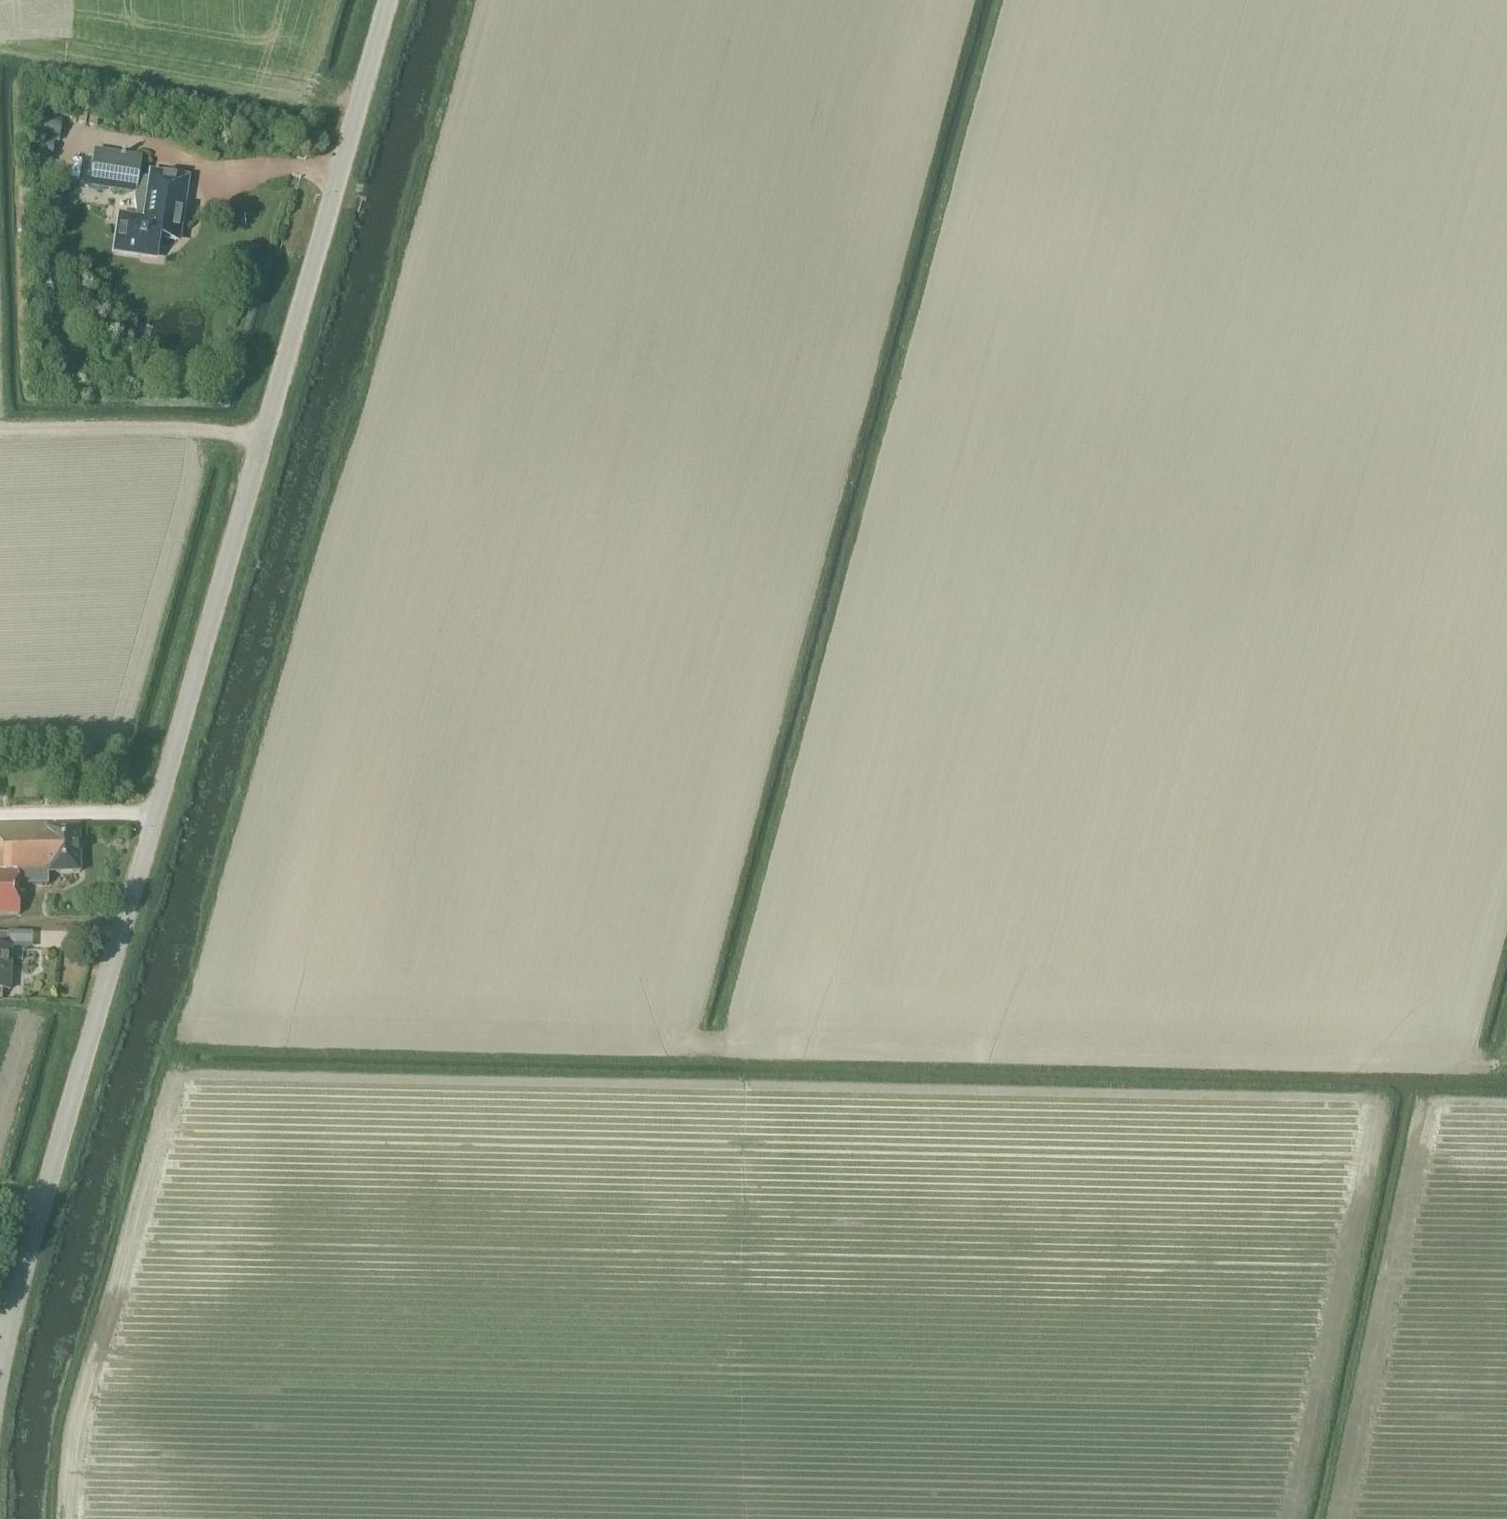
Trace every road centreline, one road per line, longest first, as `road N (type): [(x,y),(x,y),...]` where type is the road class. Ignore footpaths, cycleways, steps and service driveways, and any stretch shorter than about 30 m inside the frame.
road 1 (tertiary): [(0,1367),(388,0)]

